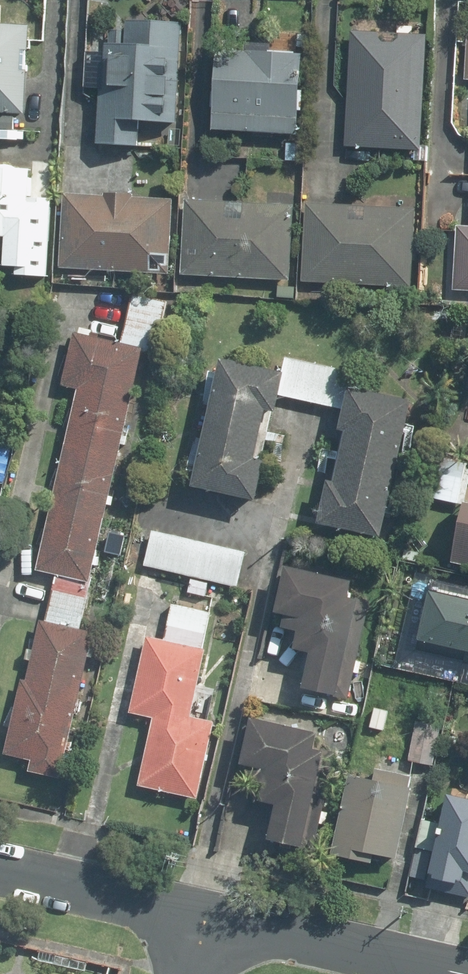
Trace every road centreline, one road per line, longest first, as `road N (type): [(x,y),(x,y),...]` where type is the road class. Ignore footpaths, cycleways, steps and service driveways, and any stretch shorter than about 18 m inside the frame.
road 1 (residential): [(206,919),(461,973)]
road 2 (residential): [(0,872),(206,919)]

